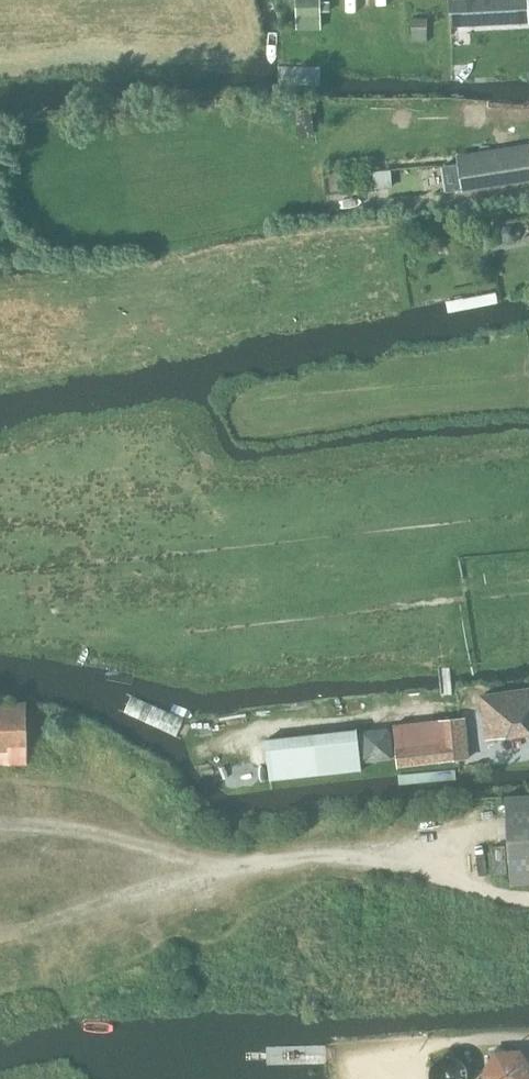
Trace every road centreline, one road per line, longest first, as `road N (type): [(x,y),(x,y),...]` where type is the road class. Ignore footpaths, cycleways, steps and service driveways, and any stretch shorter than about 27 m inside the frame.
road 1 (track): [(0,856),(205,874),(336,860),(528,902)]

